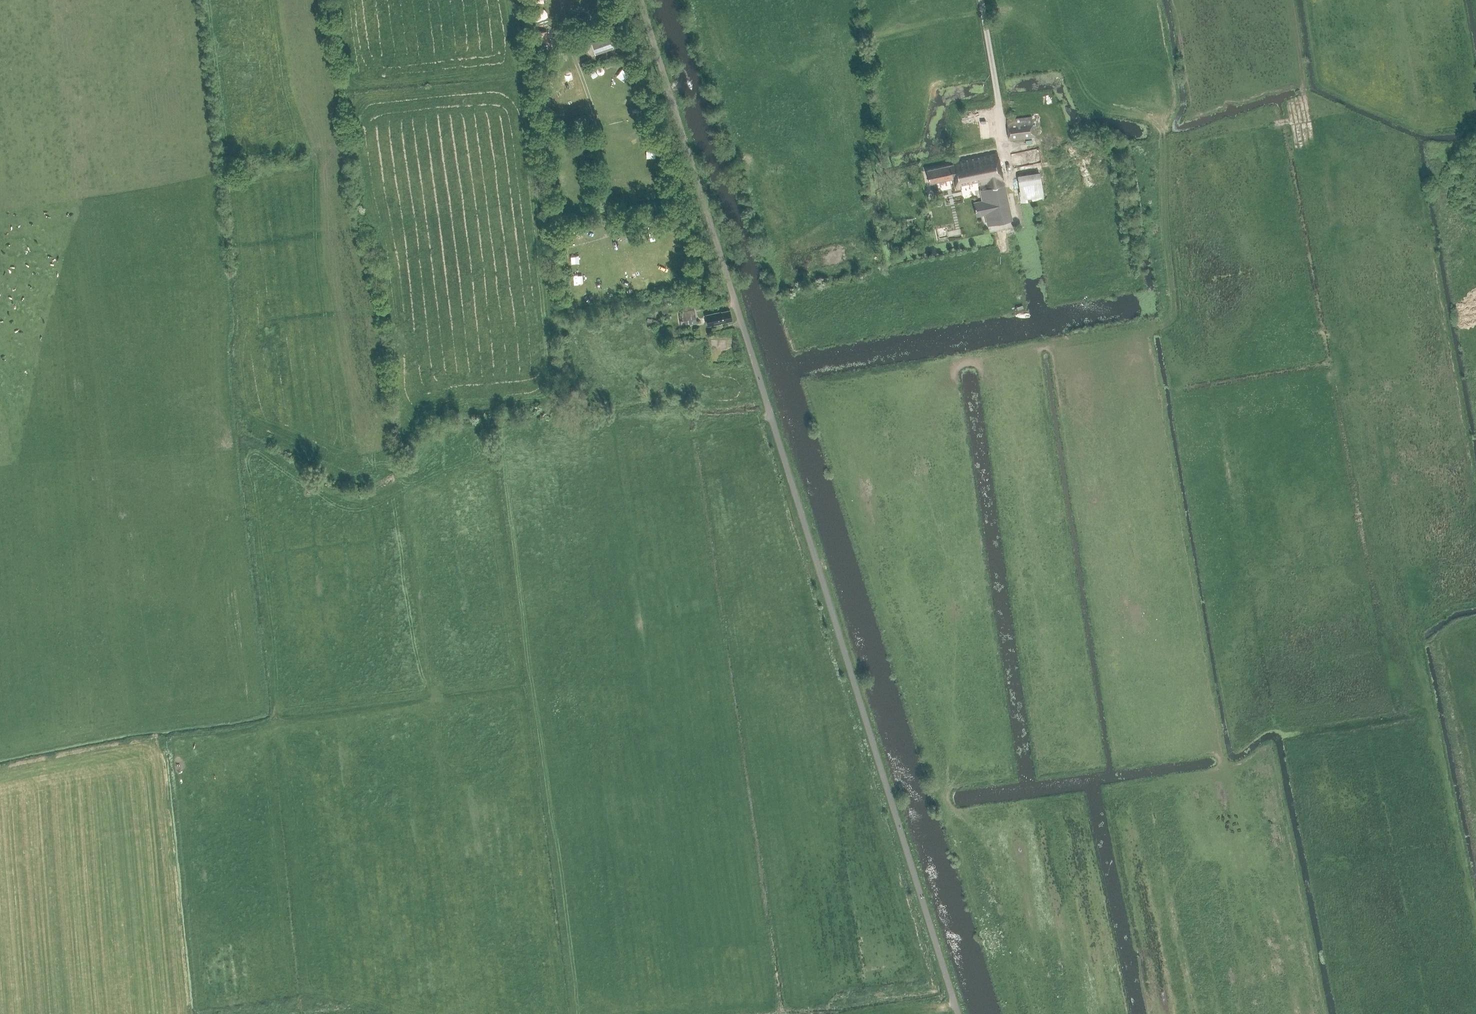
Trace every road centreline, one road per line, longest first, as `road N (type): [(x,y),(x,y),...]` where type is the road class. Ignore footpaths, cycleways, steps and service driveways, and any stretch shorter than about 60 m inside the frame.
road 1 (unclassified): [(639,0),(772,419)]

